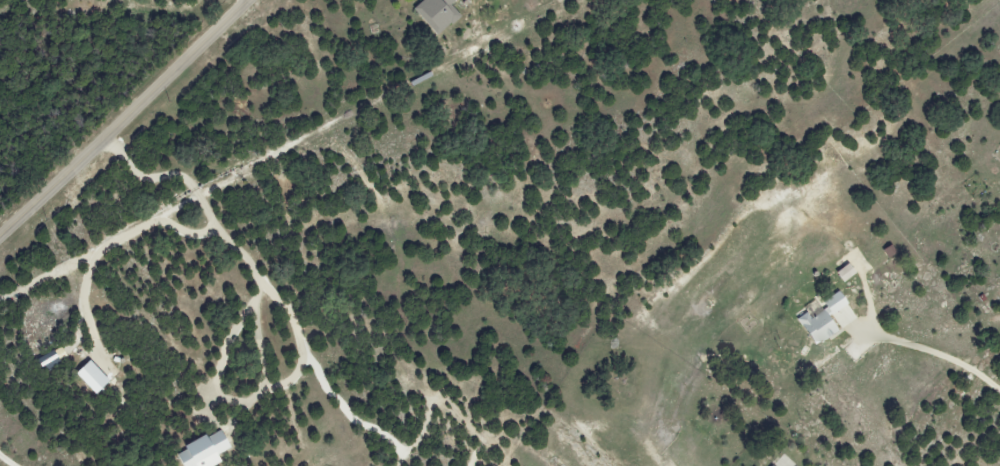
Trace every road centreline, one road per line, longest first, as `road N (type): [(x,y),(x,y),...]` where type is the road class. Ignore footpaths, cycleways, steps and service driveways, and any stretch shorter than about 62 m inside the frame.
road 1 (residential): [(0,236),(250,0)]

